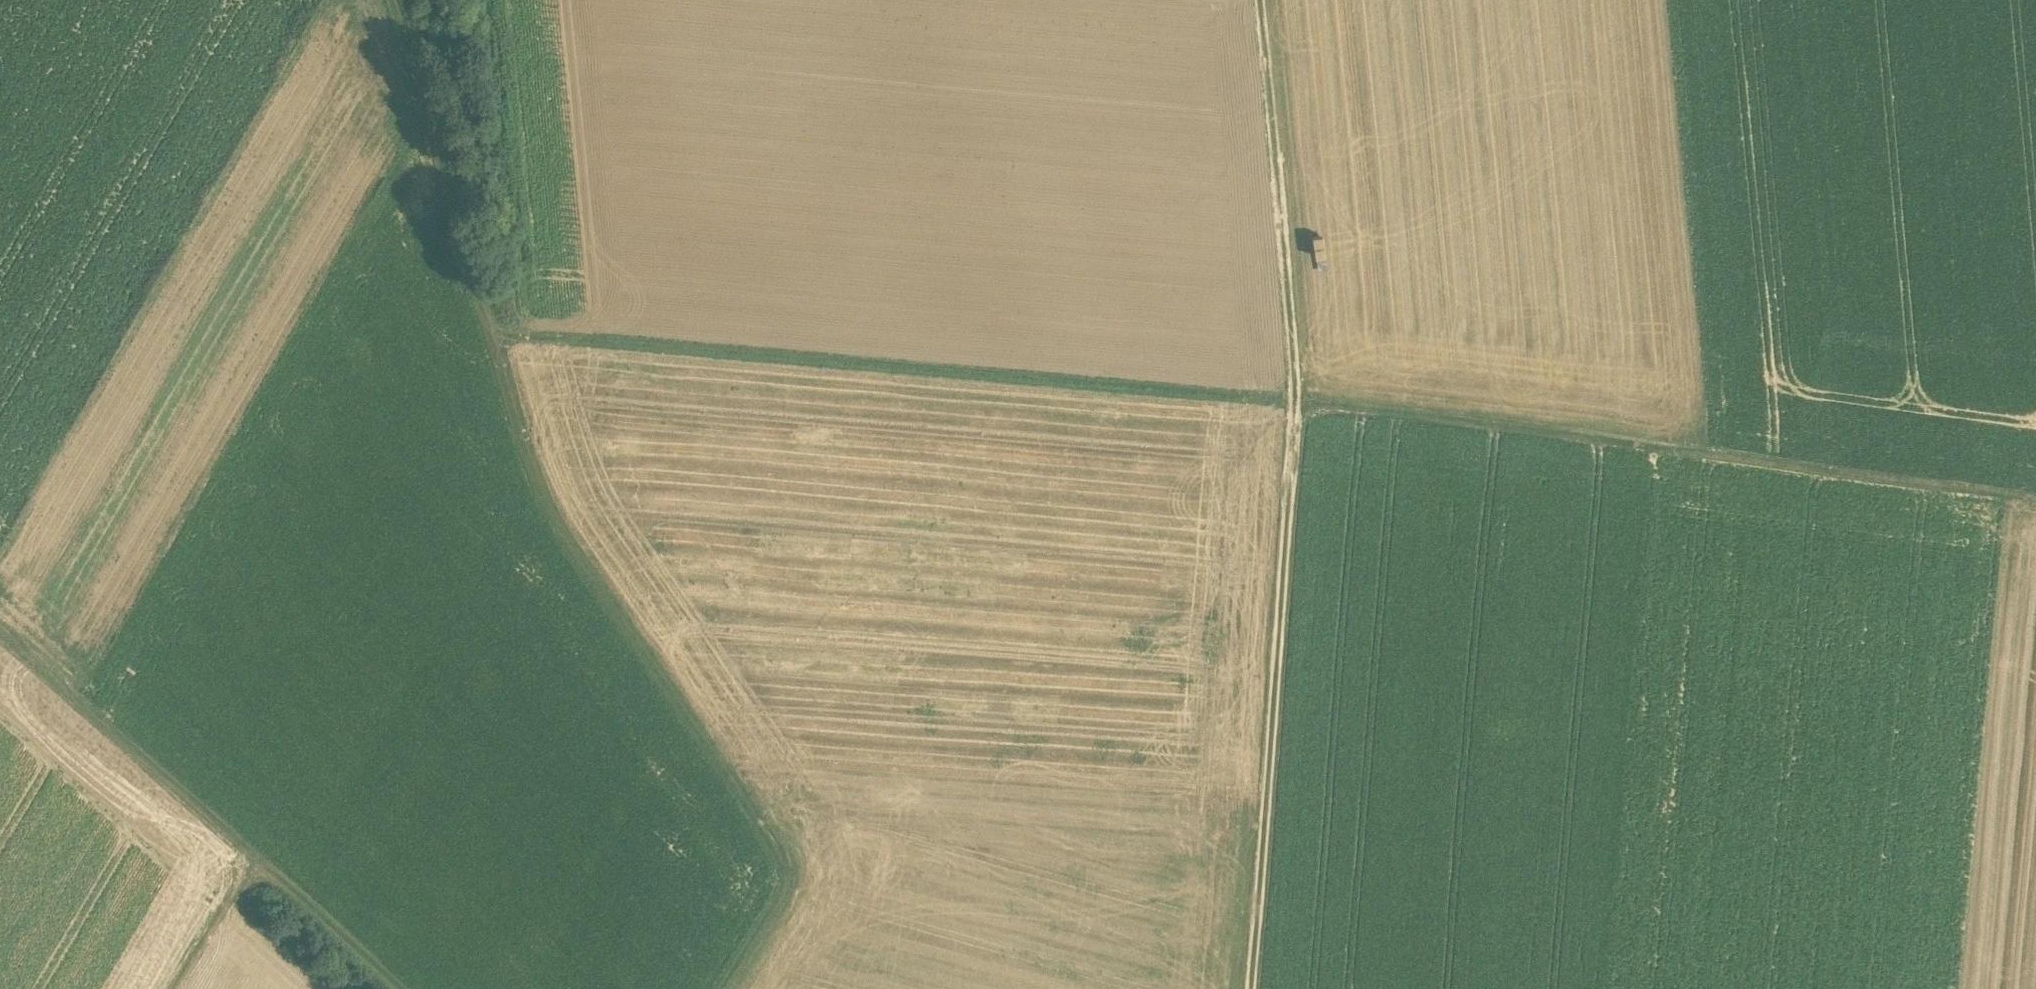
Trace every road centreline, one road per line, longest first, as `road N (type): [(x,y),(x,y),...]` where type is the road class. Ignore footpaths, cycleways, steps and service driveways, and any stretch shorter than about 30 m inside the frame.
road 1 (track): [(395,0),(552,516),(788,863),(787,888),(724,988)]
road 2 (track): [(1250,988),(1298,400),(1259,0)]
road 3 (track): [(1298,400),(490,329)]
road 4 (track): [(1298,400),(1971,492)]
road 5 (track): [(395,988),(0,635)]
road 6 (track): [(252,860),(170,988)]

